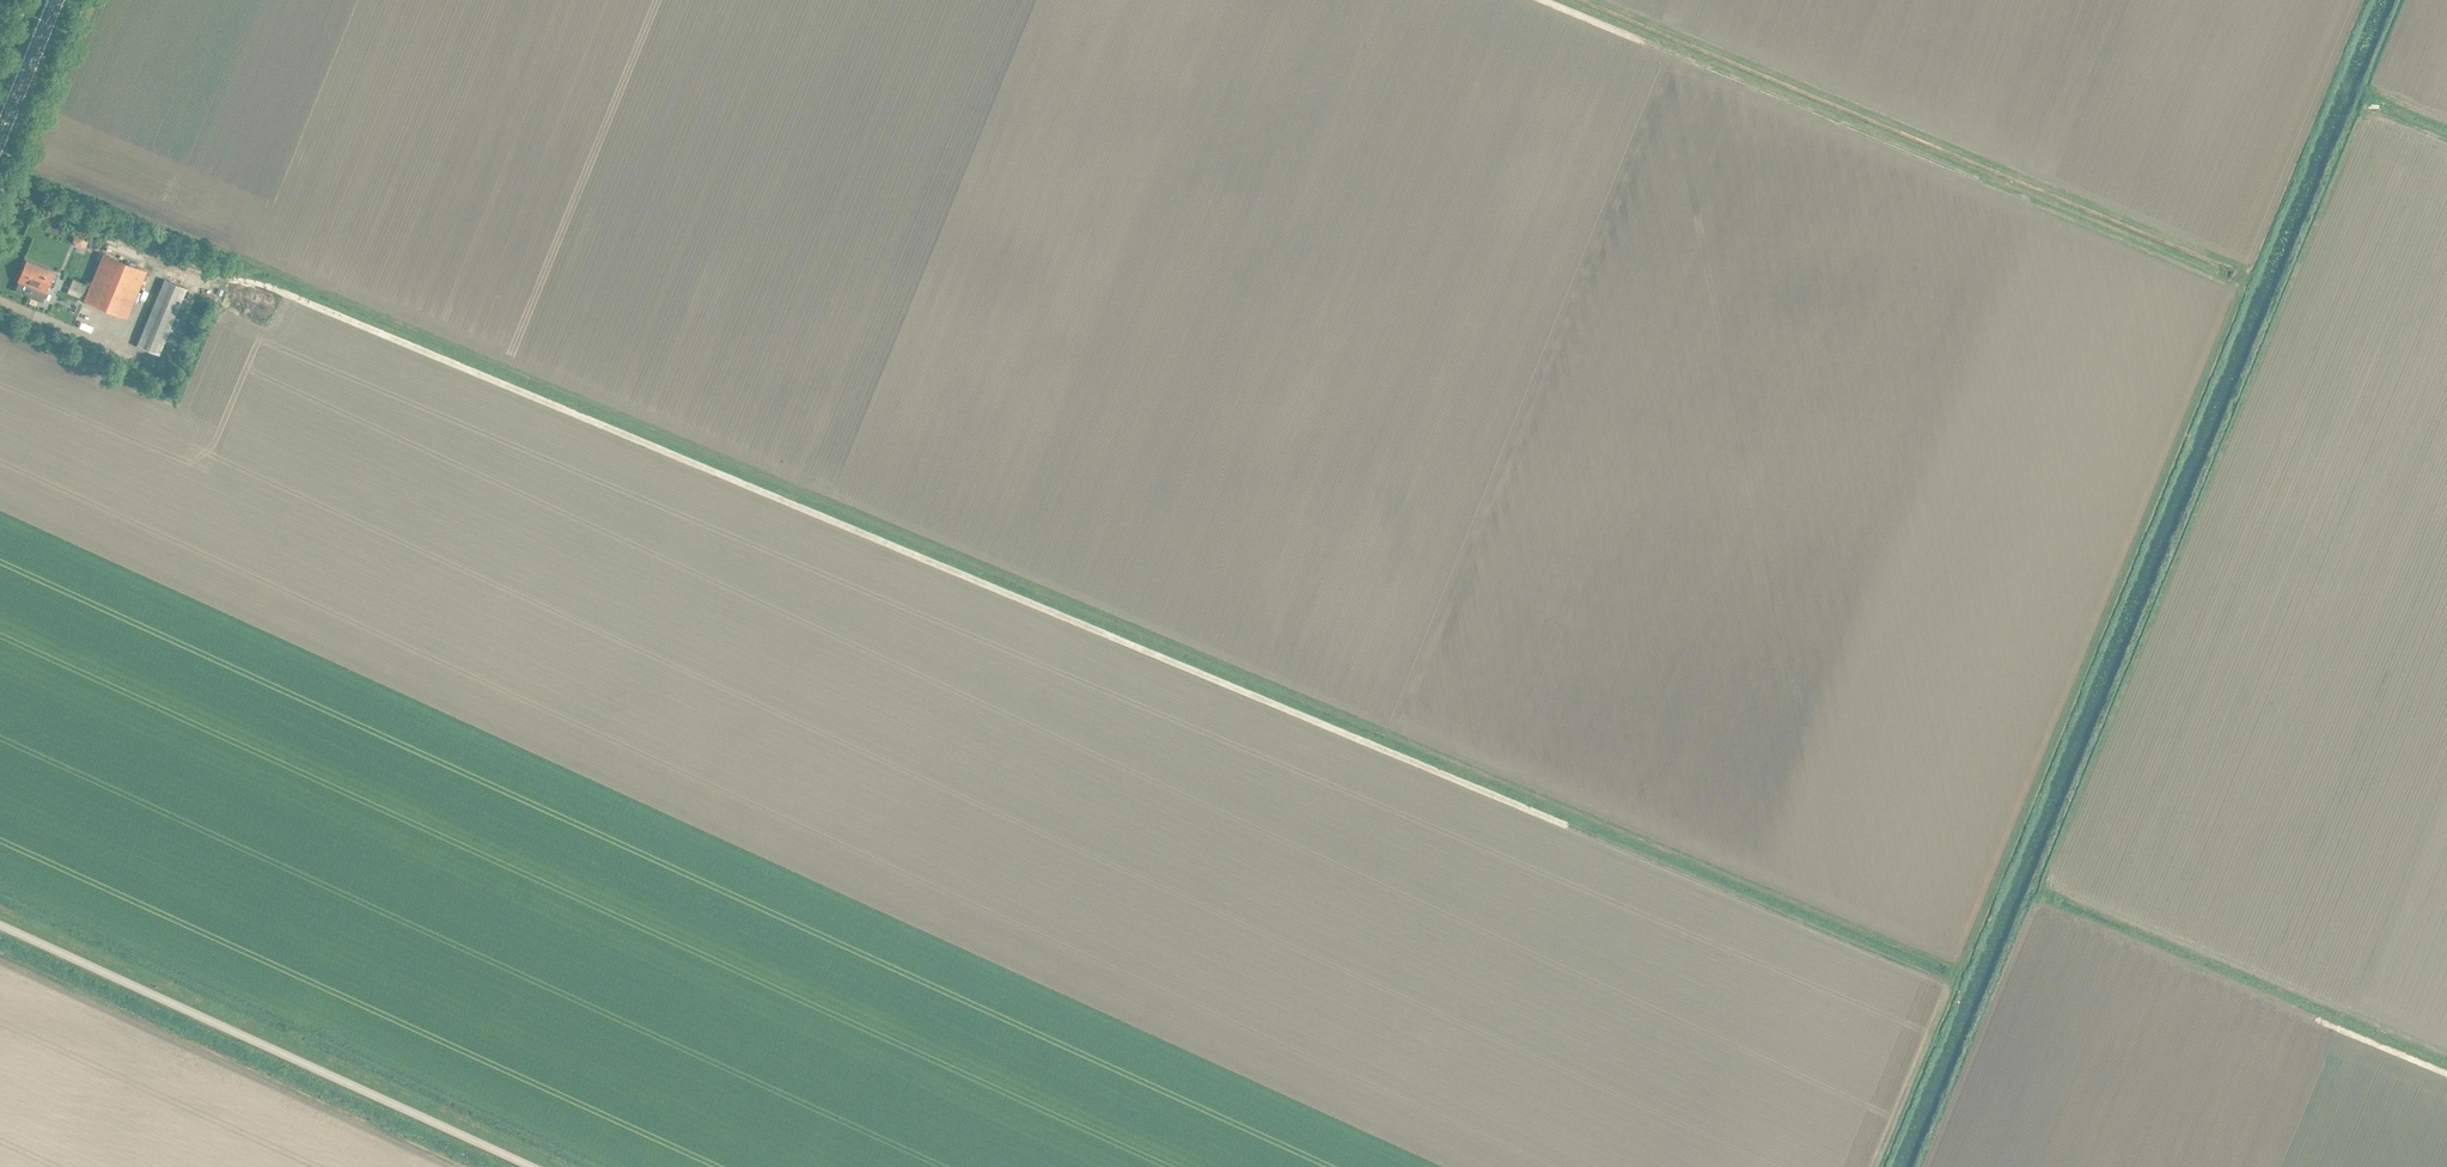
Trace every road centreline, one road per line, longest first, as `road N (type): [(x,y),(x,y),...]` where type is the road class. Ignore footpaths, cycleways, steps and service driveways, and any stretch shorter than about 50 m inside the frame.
road 1 (unclassified): [(531,1166),(0,926)]
road 2 (track): [(1987,183),(1546,0)]
road 3 (tertiary): [(0,134),(55,0)]

